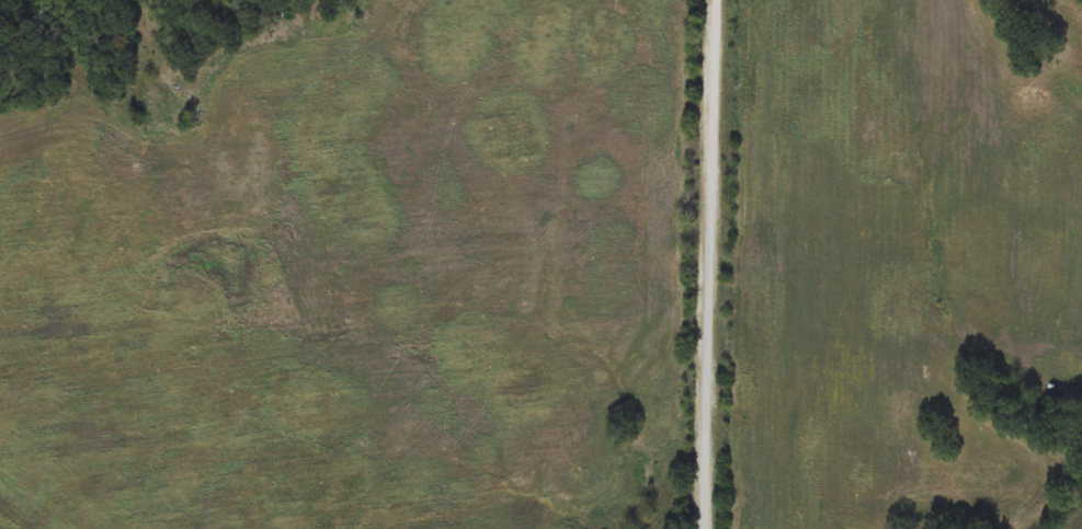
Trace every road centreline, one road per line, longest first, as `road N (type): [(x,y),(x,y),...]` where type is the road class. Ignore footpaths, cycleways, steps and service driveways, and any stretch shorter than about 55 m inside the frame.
road 1 (residential): [(707,528),(720,0)]

